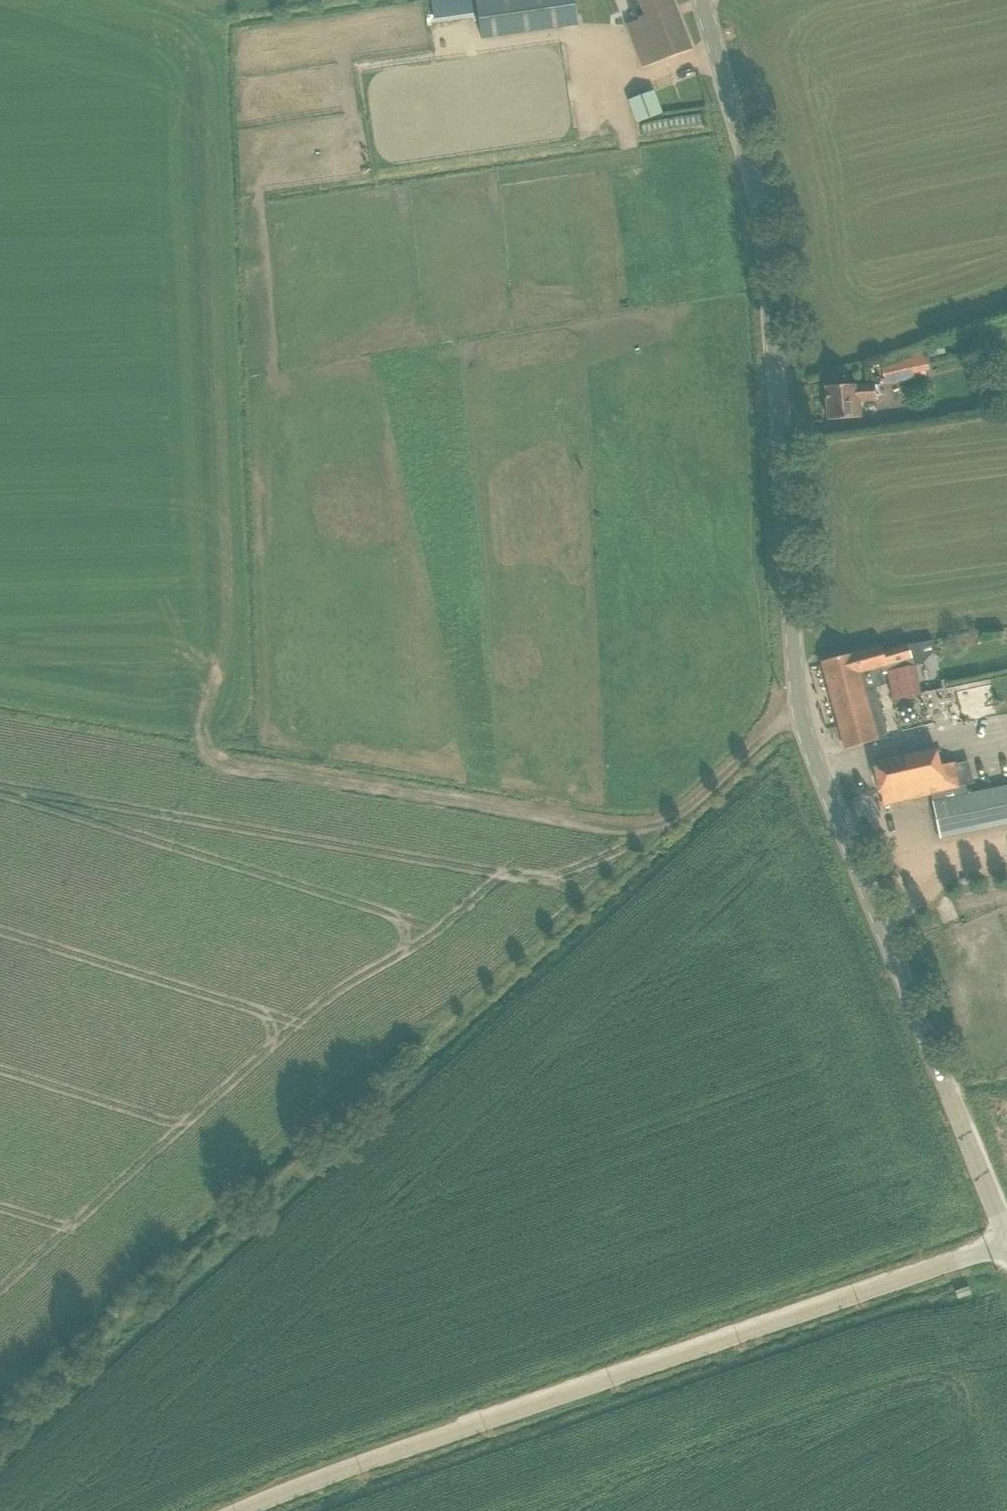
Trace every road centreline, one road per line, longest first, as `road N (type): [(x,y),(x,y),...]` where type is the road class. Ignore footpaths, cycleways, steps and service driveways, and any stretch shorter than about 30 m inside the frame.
road 1 (track): [(0,1430),(800,711)]
road 2 (residential): [(904,987),(800,711),(764,221),(701,0)]
road 3 (residential): [(244,1510),(1006,1241)]
road 4 (unclassified): [(1006,1233),(904,987)]

